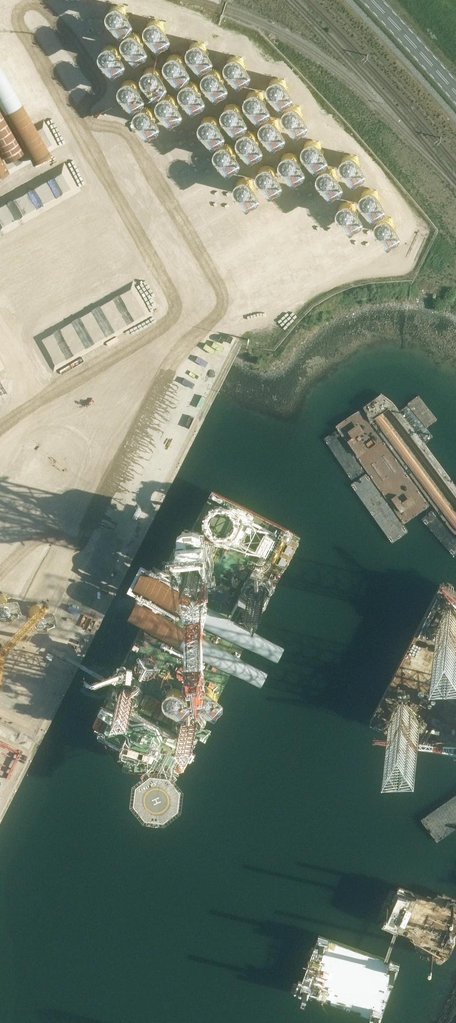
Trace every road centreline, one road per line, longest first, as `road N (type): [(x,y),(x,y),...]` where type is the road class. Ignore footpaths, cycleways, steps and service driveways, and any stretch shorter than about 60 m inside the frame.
road 1 (secondary): [(371,0),(455,95)]

